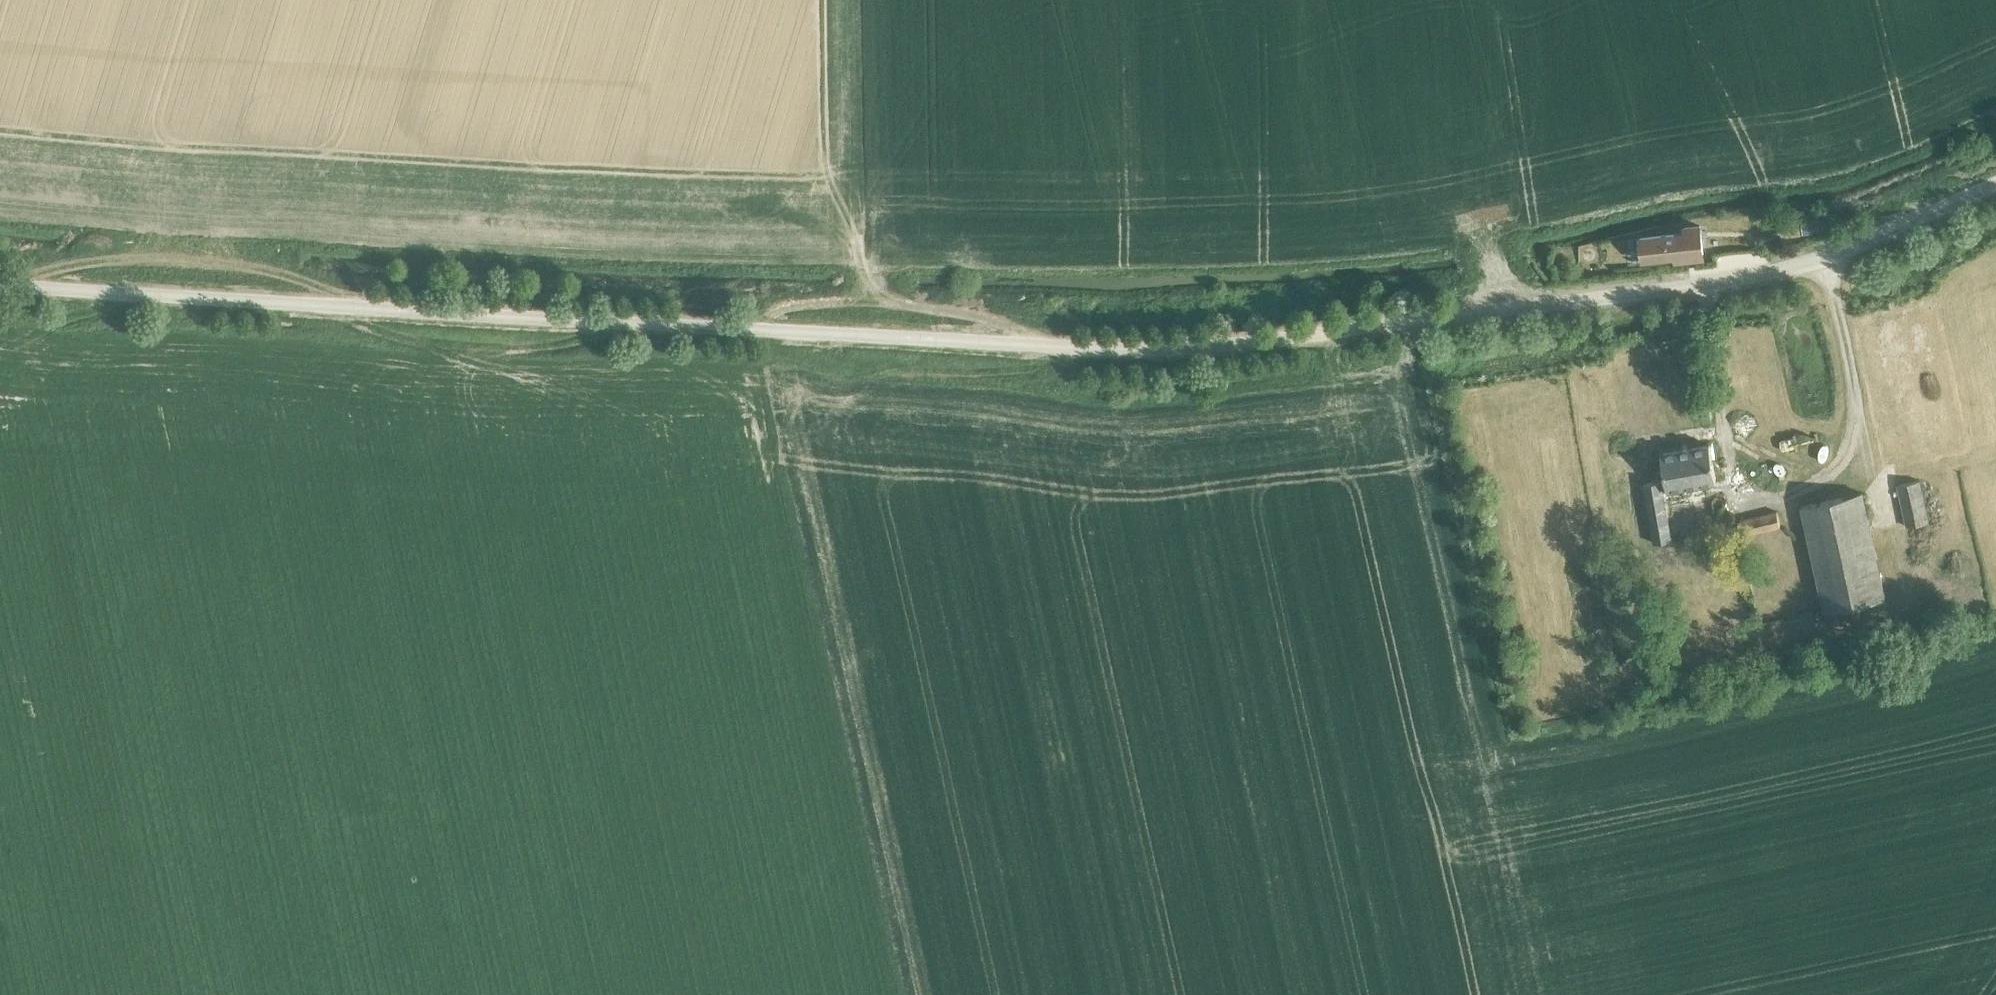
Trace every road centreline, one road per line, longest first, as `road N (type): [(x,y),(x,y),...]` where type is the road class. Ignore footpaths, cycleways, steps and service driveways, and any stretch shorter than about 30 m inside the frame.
road 1 (unclassified): [(1995,185),(1794,266),(1699,286),(1227,345),(1126,349),(0,285)]

